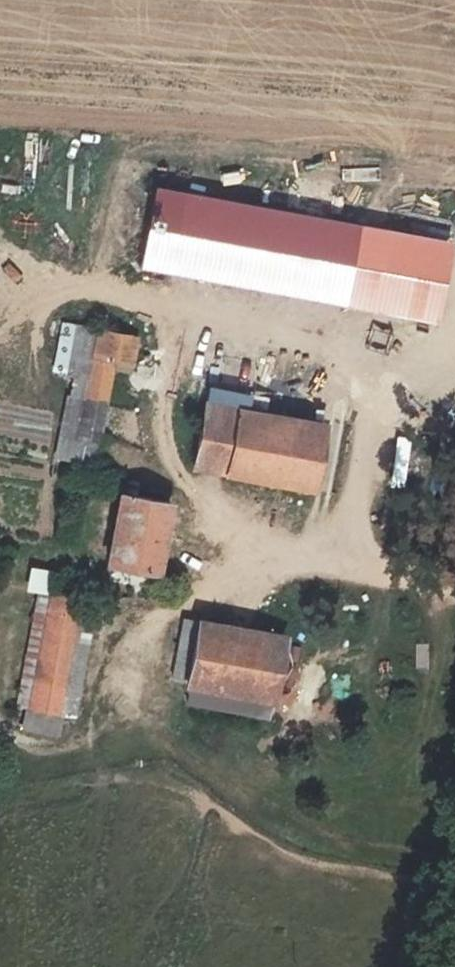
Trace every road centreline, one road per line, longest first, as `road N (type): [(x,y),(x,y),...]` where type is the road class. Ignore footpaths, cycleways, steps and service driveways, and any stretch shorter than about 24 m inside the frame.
road 1 (track): [(454,587),(309,559),(253,563),(182,601),(100,724),(66,749),(24,748),(0,734)]
road 2 (track): [(253,563),(169,466),(153,407),(176,317)]

